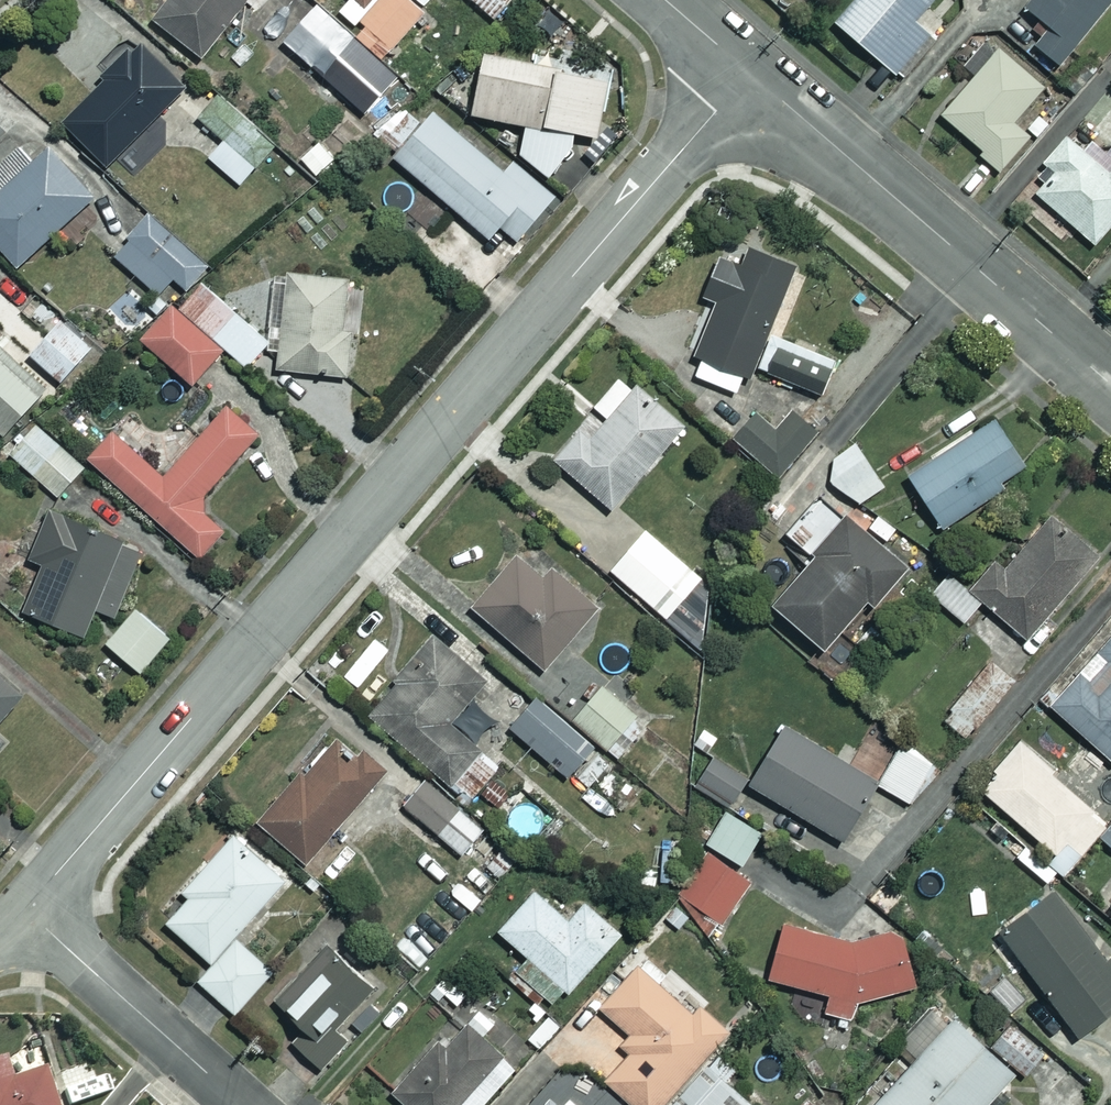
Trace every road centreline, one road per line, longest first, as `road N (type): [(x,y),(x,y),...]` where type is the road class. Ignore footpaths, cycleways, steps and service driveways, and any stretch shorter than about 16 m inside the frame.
road 1 (residential): [(748,73),(24,909)]
road 2 (tertiary): [(1110,384),(748,73)]
road 3 (residential): [(243,1104),(24,909)]

